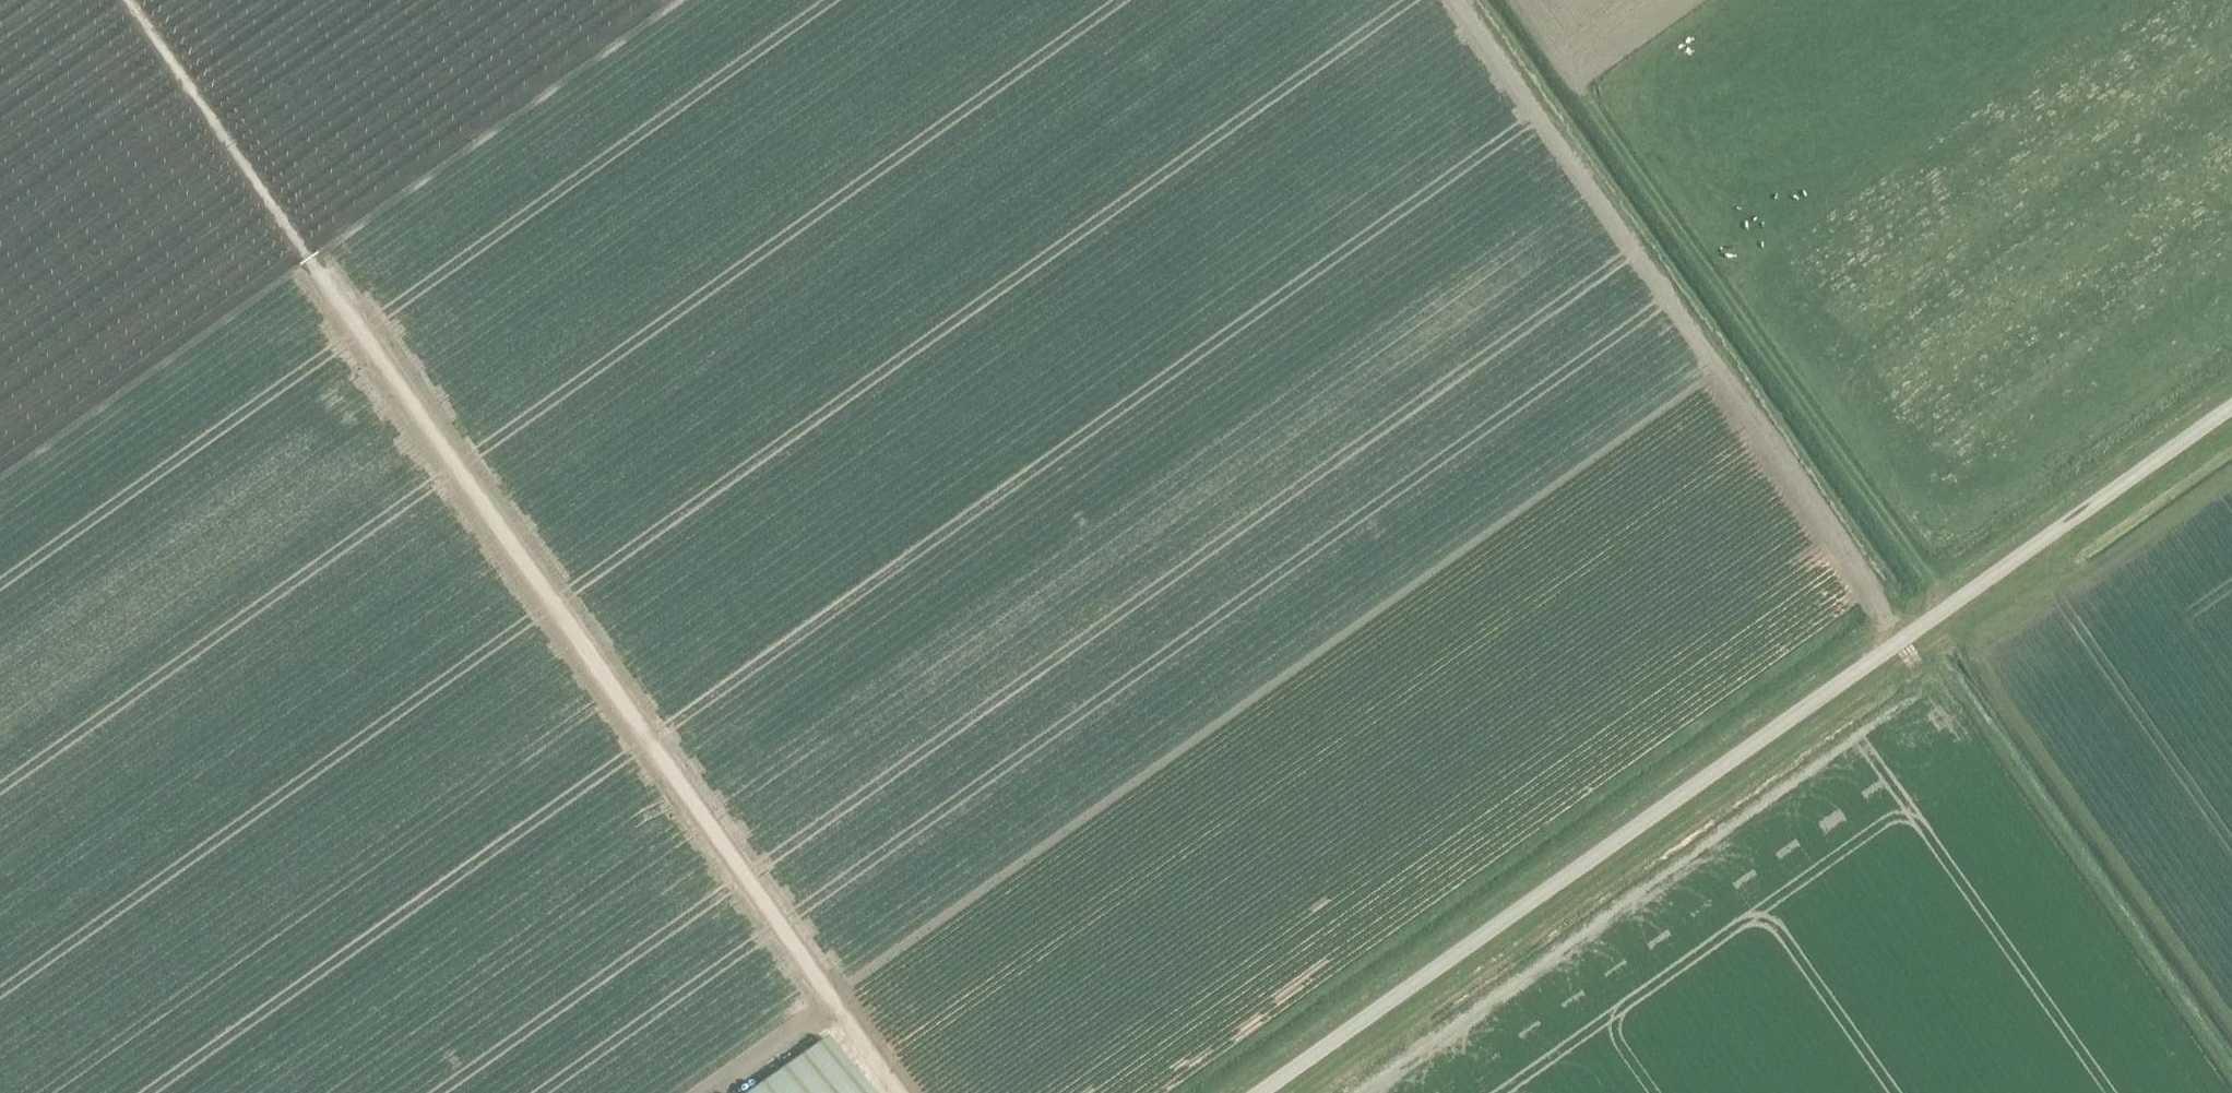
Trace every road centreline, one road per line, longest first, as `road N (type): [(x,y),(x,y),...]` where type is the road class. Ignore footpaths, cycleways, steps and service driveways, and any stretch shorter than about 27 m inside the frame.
road 1 (unclassified): [(2231,408),(1262,1092)]
road 2 (track): [(349,317),(129,0)]

